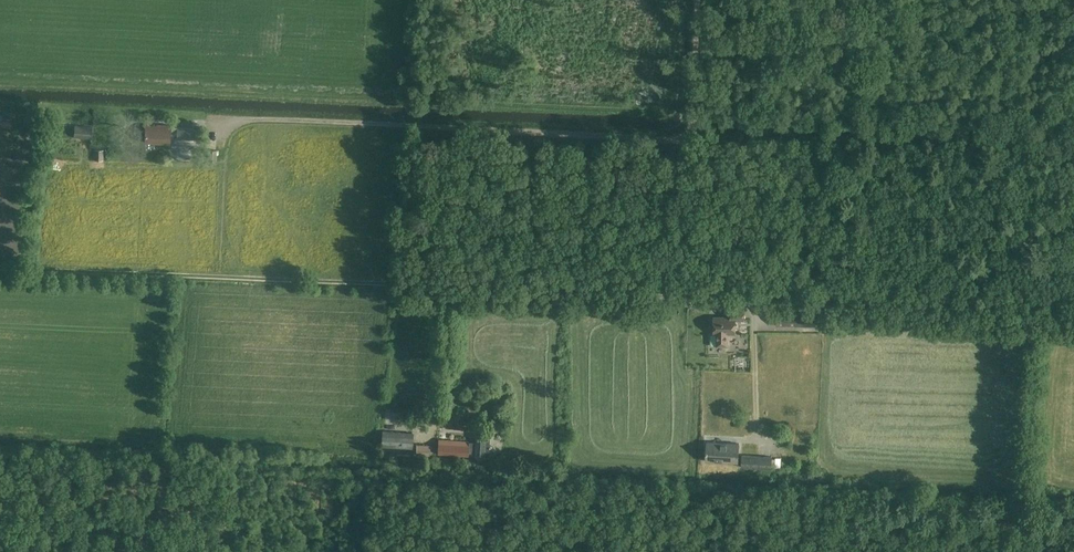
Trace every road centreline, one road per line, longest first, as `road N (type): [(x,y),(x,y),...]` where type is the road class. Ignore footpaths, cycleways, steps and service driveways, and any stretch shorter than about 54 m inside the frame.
road 1 (track): [(688,298),(0,267)]
road 2 (track): [(692,138),(233,116)]
road 3 (track): [(1034,314),(688,298)]
road 4 (track): [(692,138),(688,298)]
road 5 (track): [(698,0),(692,138)]

